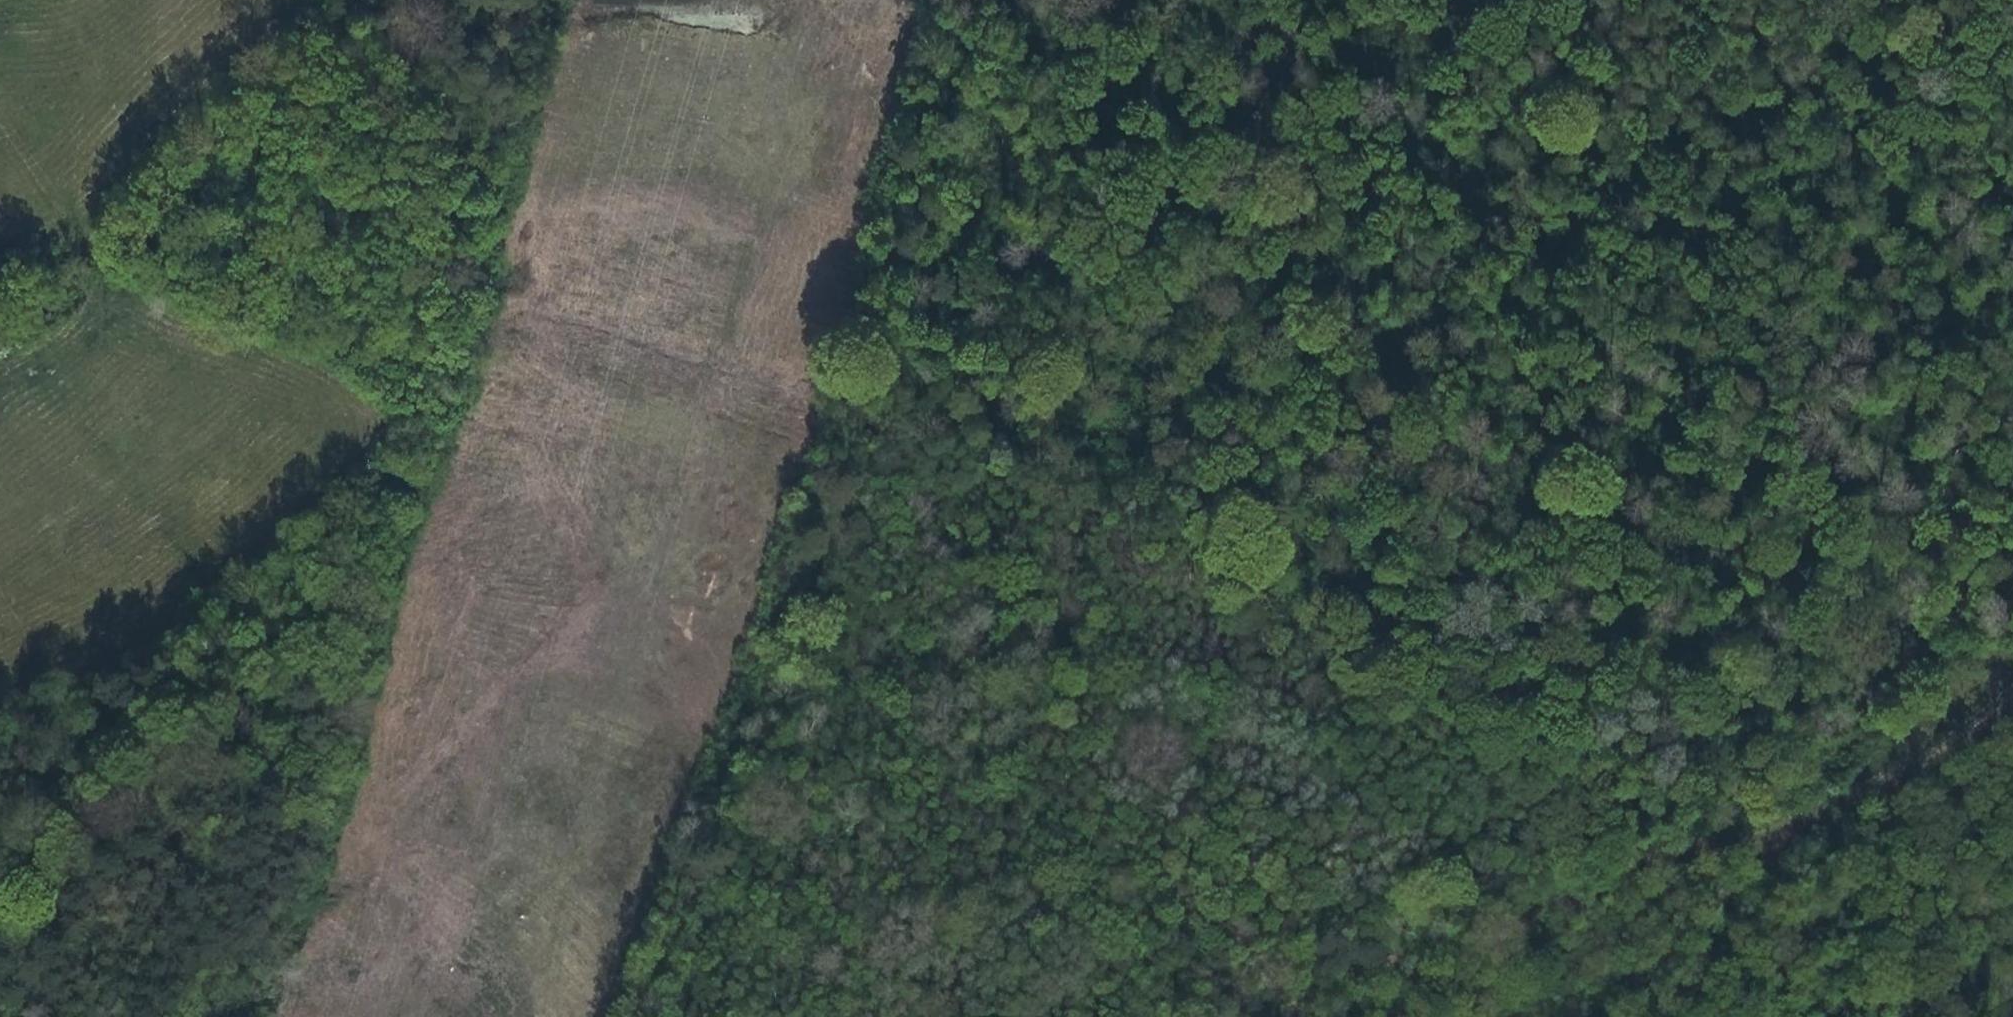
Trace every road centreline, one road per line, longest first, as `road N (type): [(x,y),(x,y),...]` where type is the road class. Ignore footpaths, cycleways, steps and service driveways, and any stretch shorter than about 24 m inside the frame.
road 1 (track): [(1635,1016),(2012,722)]

